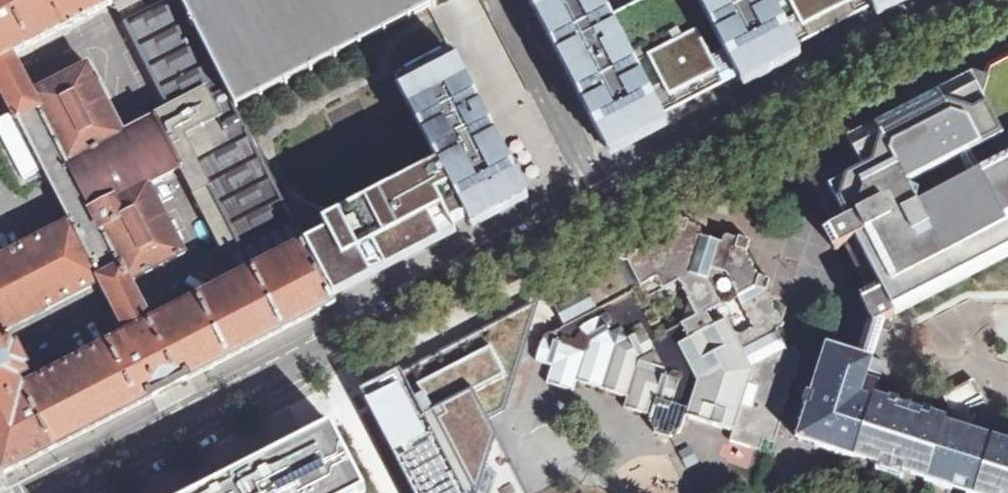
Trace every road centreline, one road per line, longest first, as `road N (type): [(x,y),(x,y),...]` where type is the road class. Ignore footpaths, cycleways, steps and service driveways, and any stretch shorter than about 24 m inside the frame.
road 1 (residential): [(1007,3),(54,492)]

